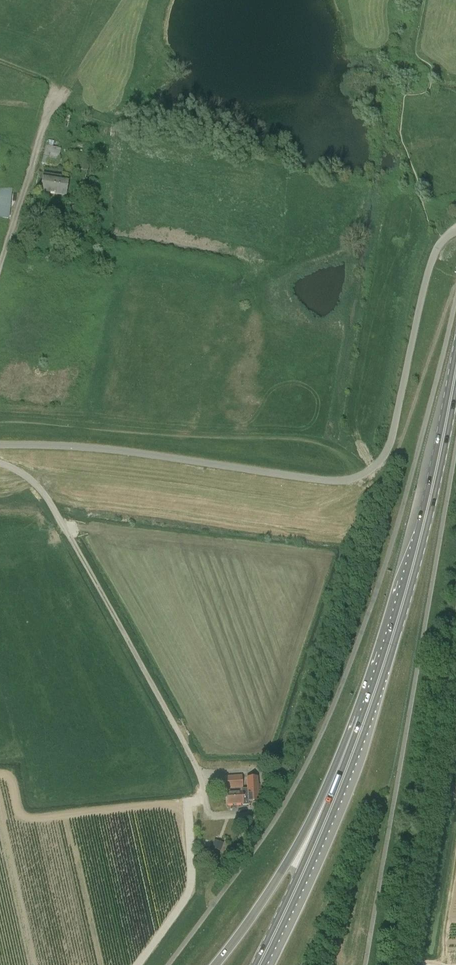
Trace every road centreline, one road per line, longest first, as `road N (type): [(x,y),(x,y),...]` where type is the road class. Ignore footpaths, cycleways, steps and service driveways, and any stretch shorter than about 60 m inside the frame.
road 1 (unclassified): [(455,232),(432,257),(389,446),(359,477),(329,481),(112,449),(0,444)]
road 2 (unclassified): [(395,532),(324,725),(282,810),(167,964)]
road 3 (unclassified): [(0,463),(51,505),(191,757),(208,819)]
road 4 (primary): [(348,769),(215,964)]
road 5 (unclassified): [(415,964),(455,739)]
road 6 (primary): [(259,964),(348,769)]
road 7 (unclassified): [(0,275),(57,93)]
road 8 (primary): [(422,533),(455,371)]
road 9 (primary): [(422,533),(384,666)]

